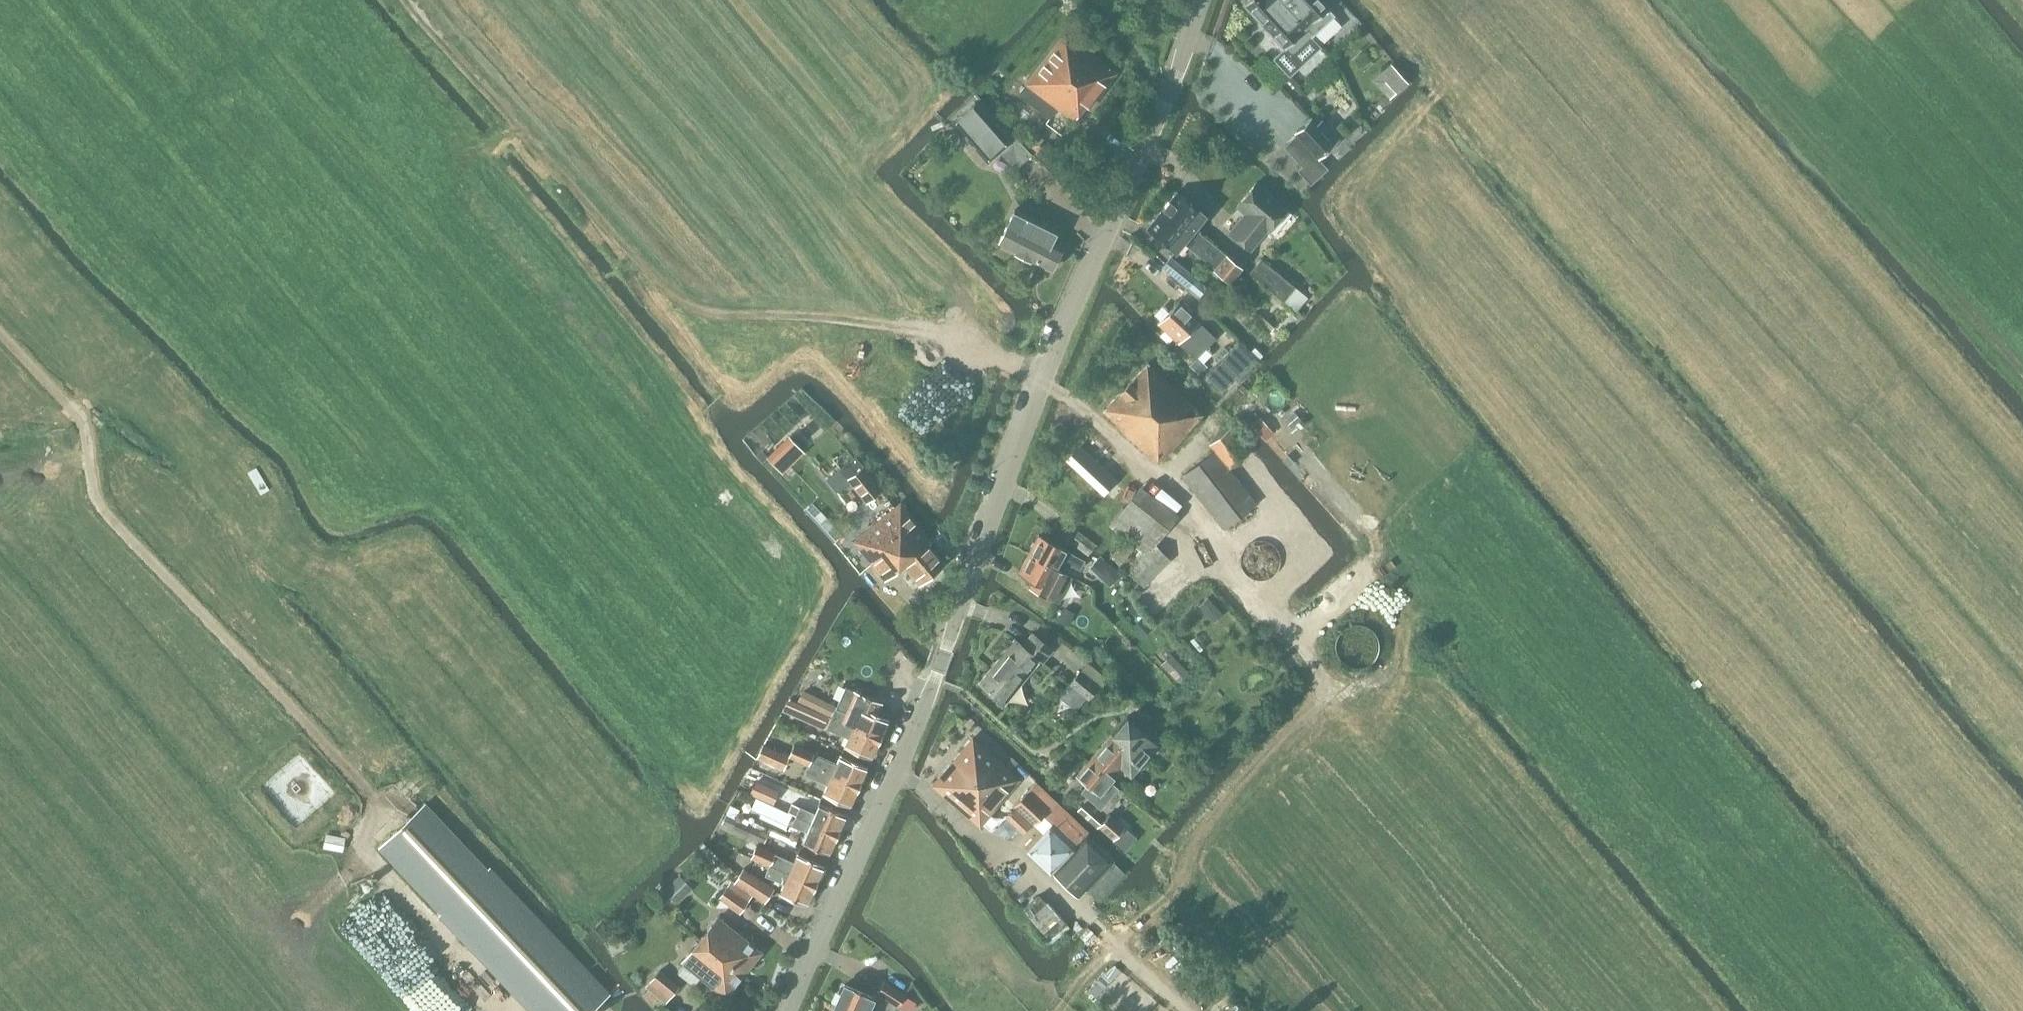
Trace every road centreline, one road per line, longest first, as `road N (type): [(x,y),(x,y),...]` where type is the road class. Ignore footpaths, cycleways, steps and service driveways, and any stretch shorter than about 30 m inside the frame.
road 1 (tertiary): [(787,1010),(936,673),(1044,376),(1203,0)]
road 2 (track): [(0,325),(81,415),(103,508),(394,804),(358,846),(504,1010)]
road 3 (track): [(0,837),(201,1010)]

